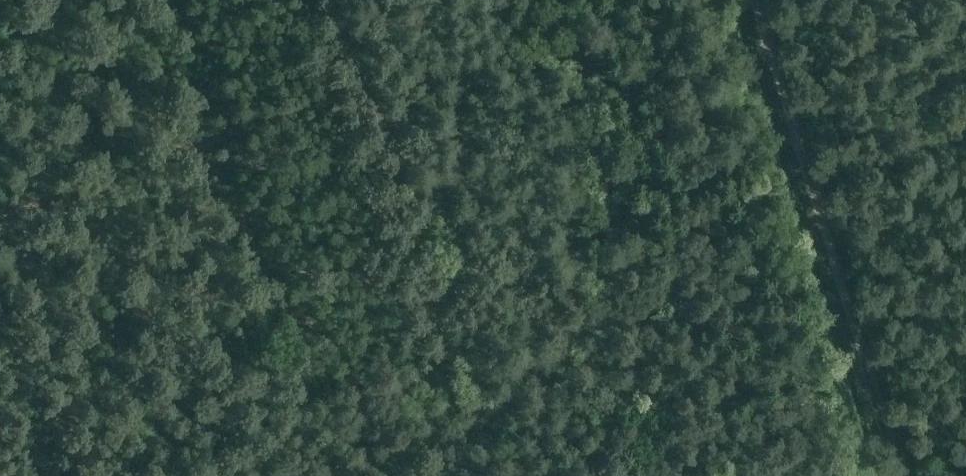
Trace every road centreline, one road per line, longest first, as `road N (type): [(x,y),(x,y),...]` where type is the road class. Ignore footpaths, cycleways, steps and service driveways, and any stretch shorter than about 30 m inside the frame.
road 1 (track): [(744,0),(896,475)]

